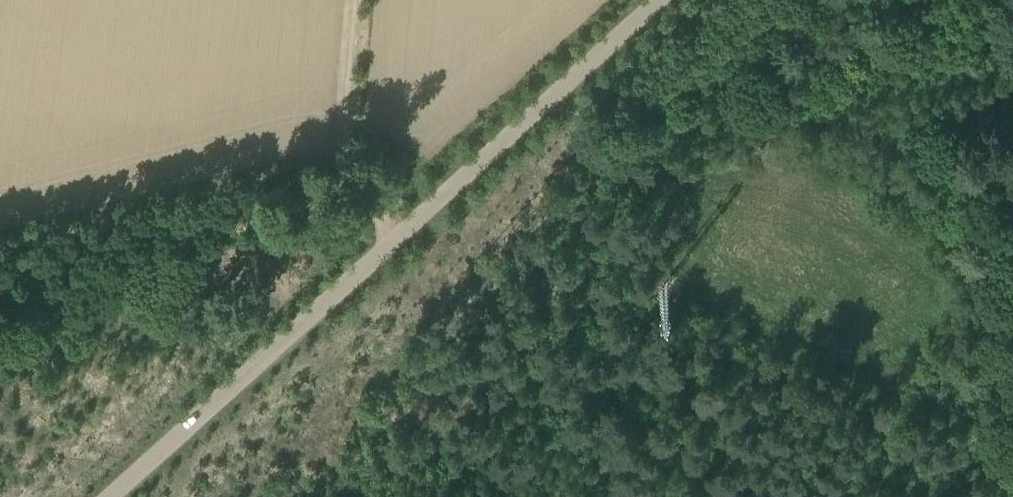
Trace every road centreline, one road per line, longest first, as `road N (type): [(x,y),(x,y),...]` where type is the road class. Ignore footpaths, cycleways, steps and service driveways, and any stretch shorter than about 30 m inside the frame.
road 1 (track): [(102,496),(406,226)]
road 2 (track): [(447,189),(659,0)]

